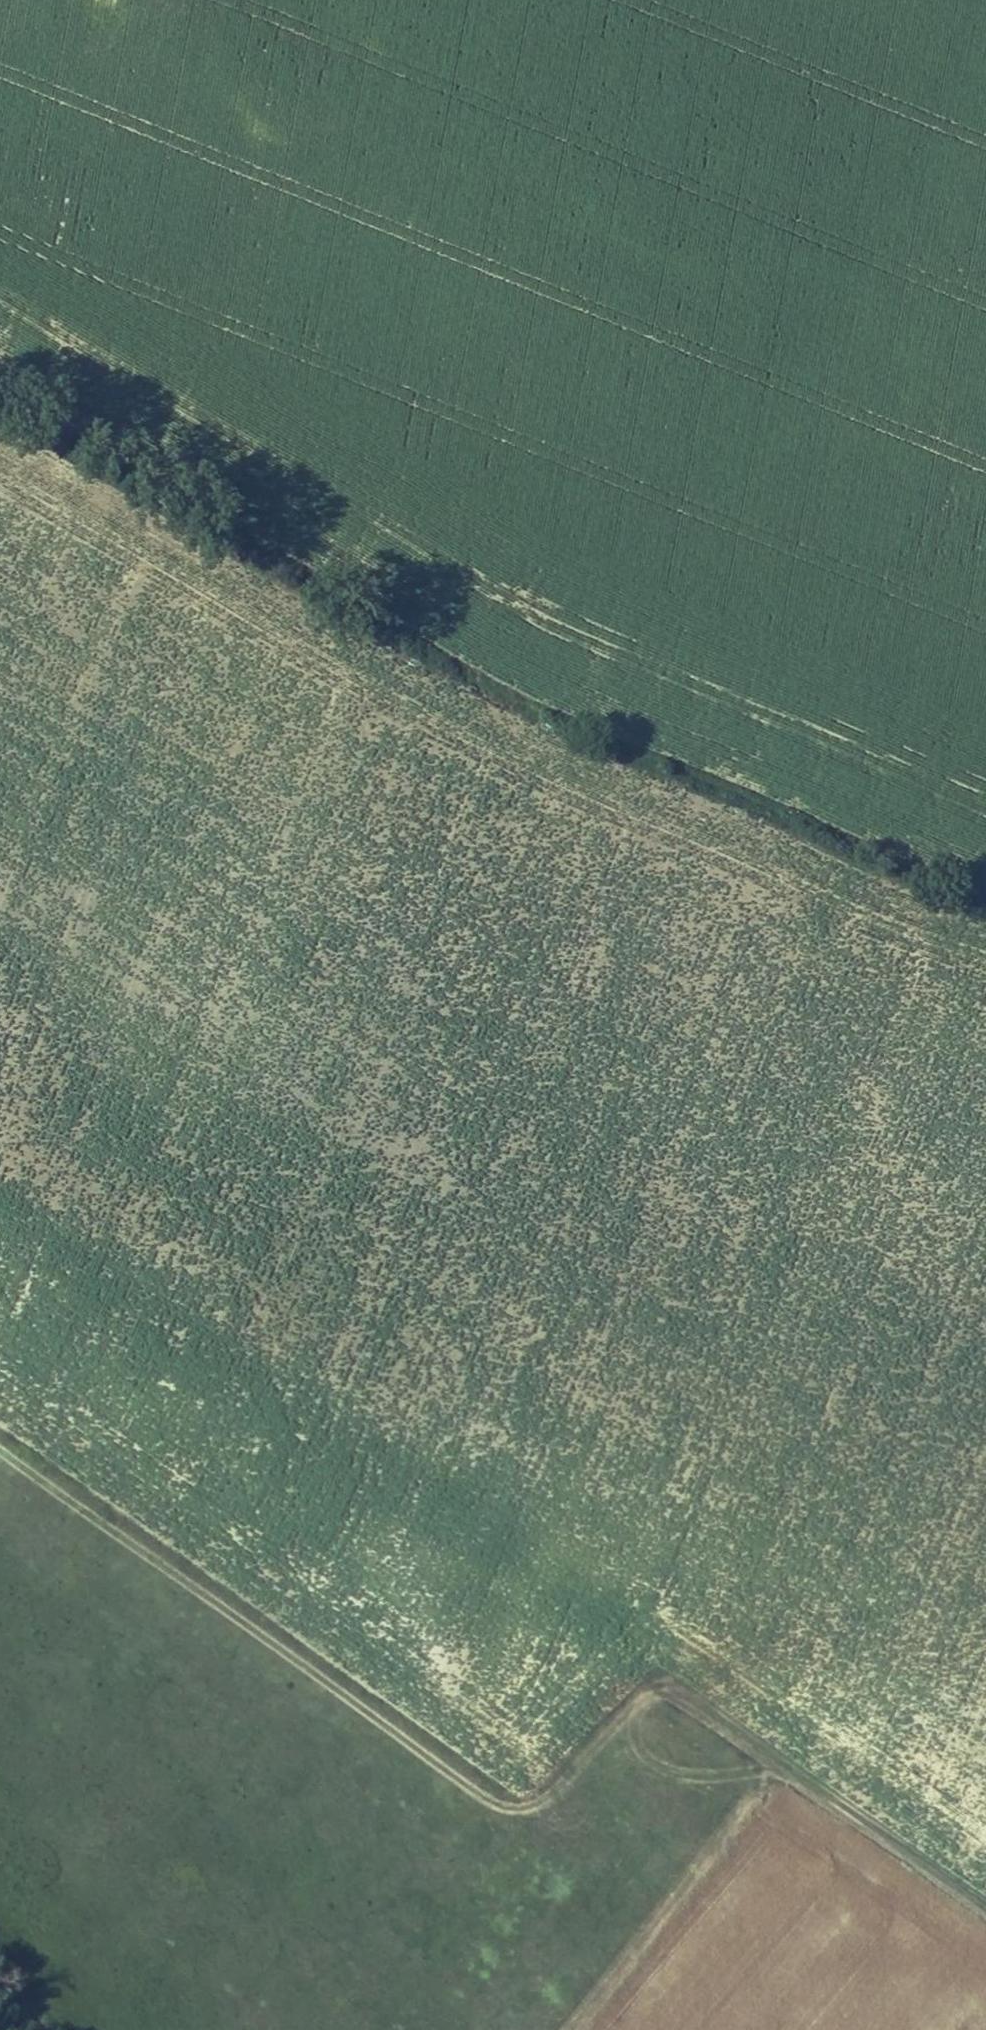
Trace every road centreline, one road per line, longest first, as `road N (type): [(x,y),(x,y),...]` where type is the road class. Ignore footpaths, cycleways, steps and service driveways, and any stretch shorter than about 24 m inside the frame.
road 1 (track): [(985,1897),(660,1679)]

